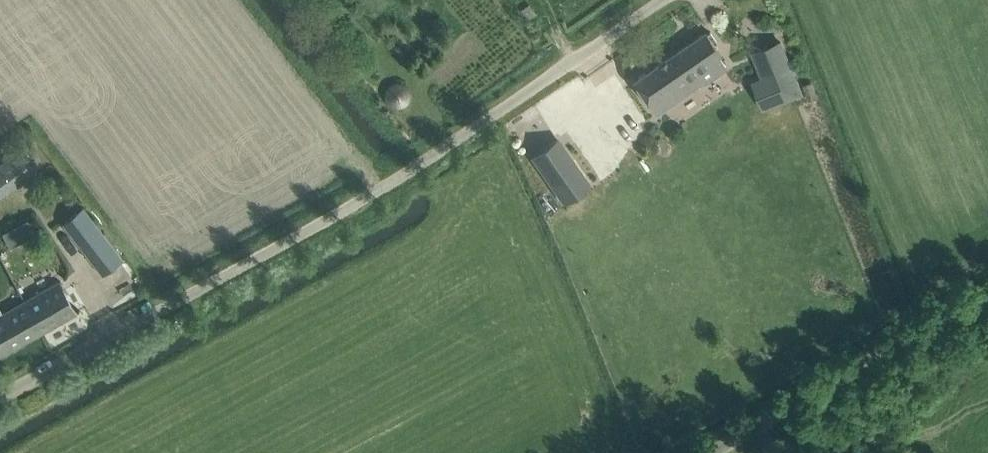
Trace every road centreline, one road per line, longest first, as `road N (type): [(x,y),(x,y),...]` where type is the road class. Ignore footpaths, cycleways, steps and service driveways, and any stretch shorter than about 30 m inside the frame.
road 1 (unclassified): [(0,394),(642,31)]
road 2 (unclassified): [(700,452),(987,280)]

